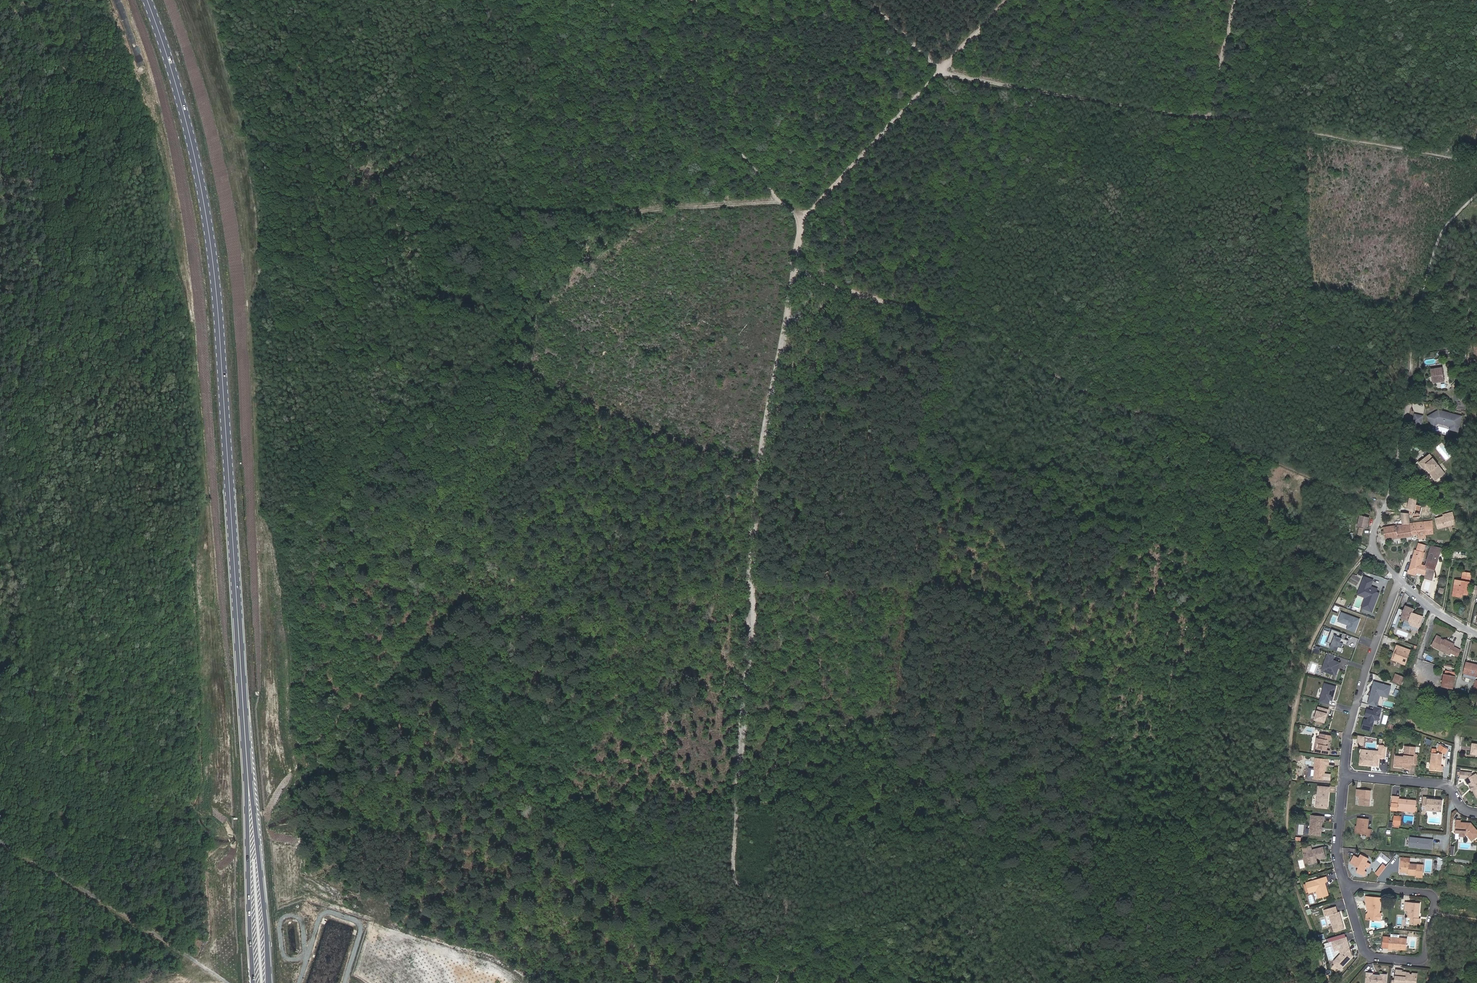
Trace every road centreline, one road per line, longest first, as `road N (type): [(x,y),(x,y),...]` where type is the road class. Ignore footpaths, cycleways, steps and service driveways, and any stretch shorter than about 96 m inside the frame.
road 1 (track): [(1373,542),(1337,593),(1305,667),(1284,676),(1175,643),(919,713),(926,693),(920,693),(872,724),(776,722),(743,768)]
road 2 (primary): [(250,772),(211,246),(188,127),(149,0)]
road 3 (track): [(777,982),(787,911),(731,877),(766,437),(796,264)]
road 4 (track): [(1380,510),(1196,421),(1117,401),(1001,336),(837,289),(796,264),(798,223)]
road 5 (track): [(859,0),(943,72),(1476,157)]
road 6 (track): [(749,697),(506,607),(480,607),(447,648),(410,670),(361,739),(359,766),(291,820)]
road 7 (track): [(798,223),(783,200),(601,213),(520,210),(424,189),(262,134)]
road 8 (track): [(6,0),(66,69),(45,90),(47,246),(0,461)]
road 9 (track): [(765,460),(510,384),(544,329),(512,306),(468,310)]
road 10 (track): [(1380,510),(1389,499),(1433,257),(1448,220),(1476,184)]
road 11 (track): [(1327,982),(1289,867),(1285,827),(1305,667)]
road 12 (track): [(1009,0),(798,223)]
road 13 (track): [(181,863),(108,821),(50,815),(16,771),(0,711)]
road 14 (track): [(1220,436),(1208,468),(1211,510),(1355,571)]
road 15 (primary): [(270,982),(250,772)]
road 16 (primary): [(250,772),(254,982)]
road 17 (residential): [(1346,886),(1364,949),(1375,958),(1424,959),(1435,905),(1427,893)]
road 18 (track): [(904,876),(824,896),(731,877)]
road 19 (track): [(0,491),(14,537),(0,650)]
road 20 (residential): [(1401,578),(1349,729)]
road 21 (residential): [(1476,815),(1461,809),(1443,785),(1344,776)]

